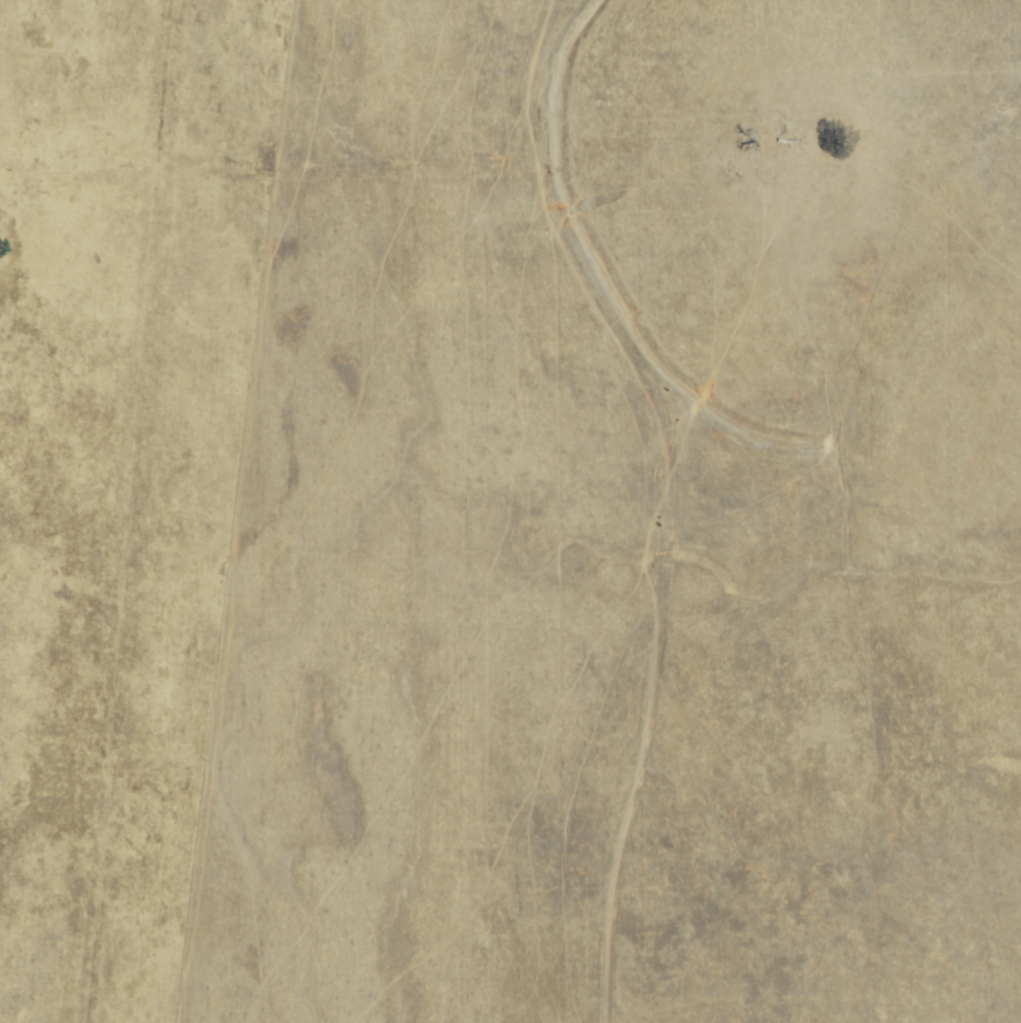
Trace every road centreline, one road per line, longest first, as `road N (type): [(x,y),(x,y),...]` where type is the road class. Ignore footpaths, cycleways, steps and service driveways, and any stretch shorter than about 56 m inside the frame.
road 1 (track): [(557,0),(530,85),(547,208),(665,429),(665,554),(607,1022)]
road 2 (track): [(85,1022),(173,0)]

